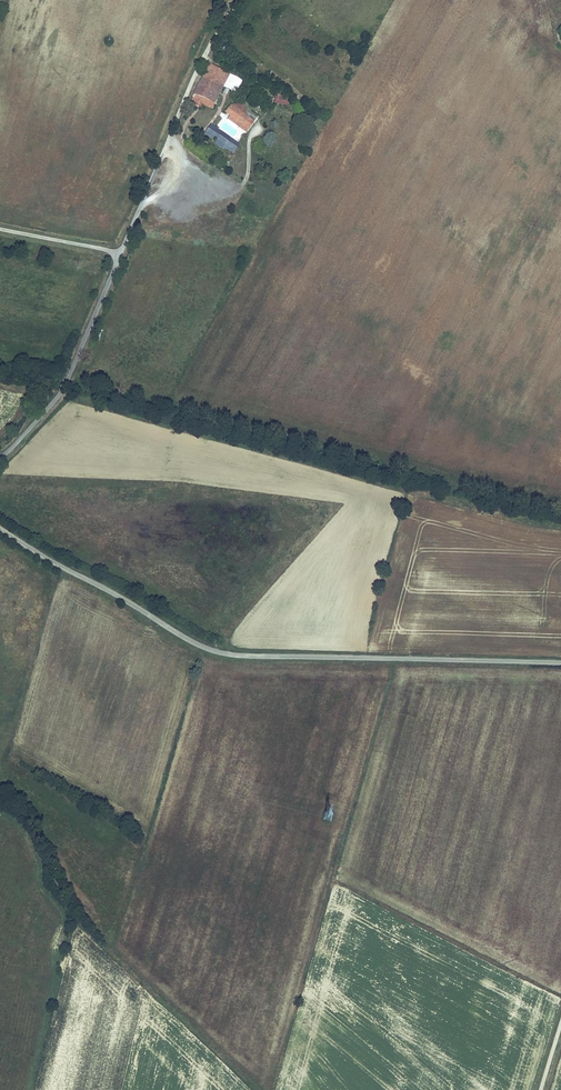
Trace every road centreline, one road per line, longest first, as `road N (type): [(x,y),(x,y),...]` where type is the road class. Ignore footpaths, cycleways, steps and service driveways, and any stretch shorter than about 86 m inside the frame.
road 1 (tertiary): [(560,662),(221,652),(0,528)]
road 2 (unclassified): [(238,0),(202,58),(62,391),(0,458)]

